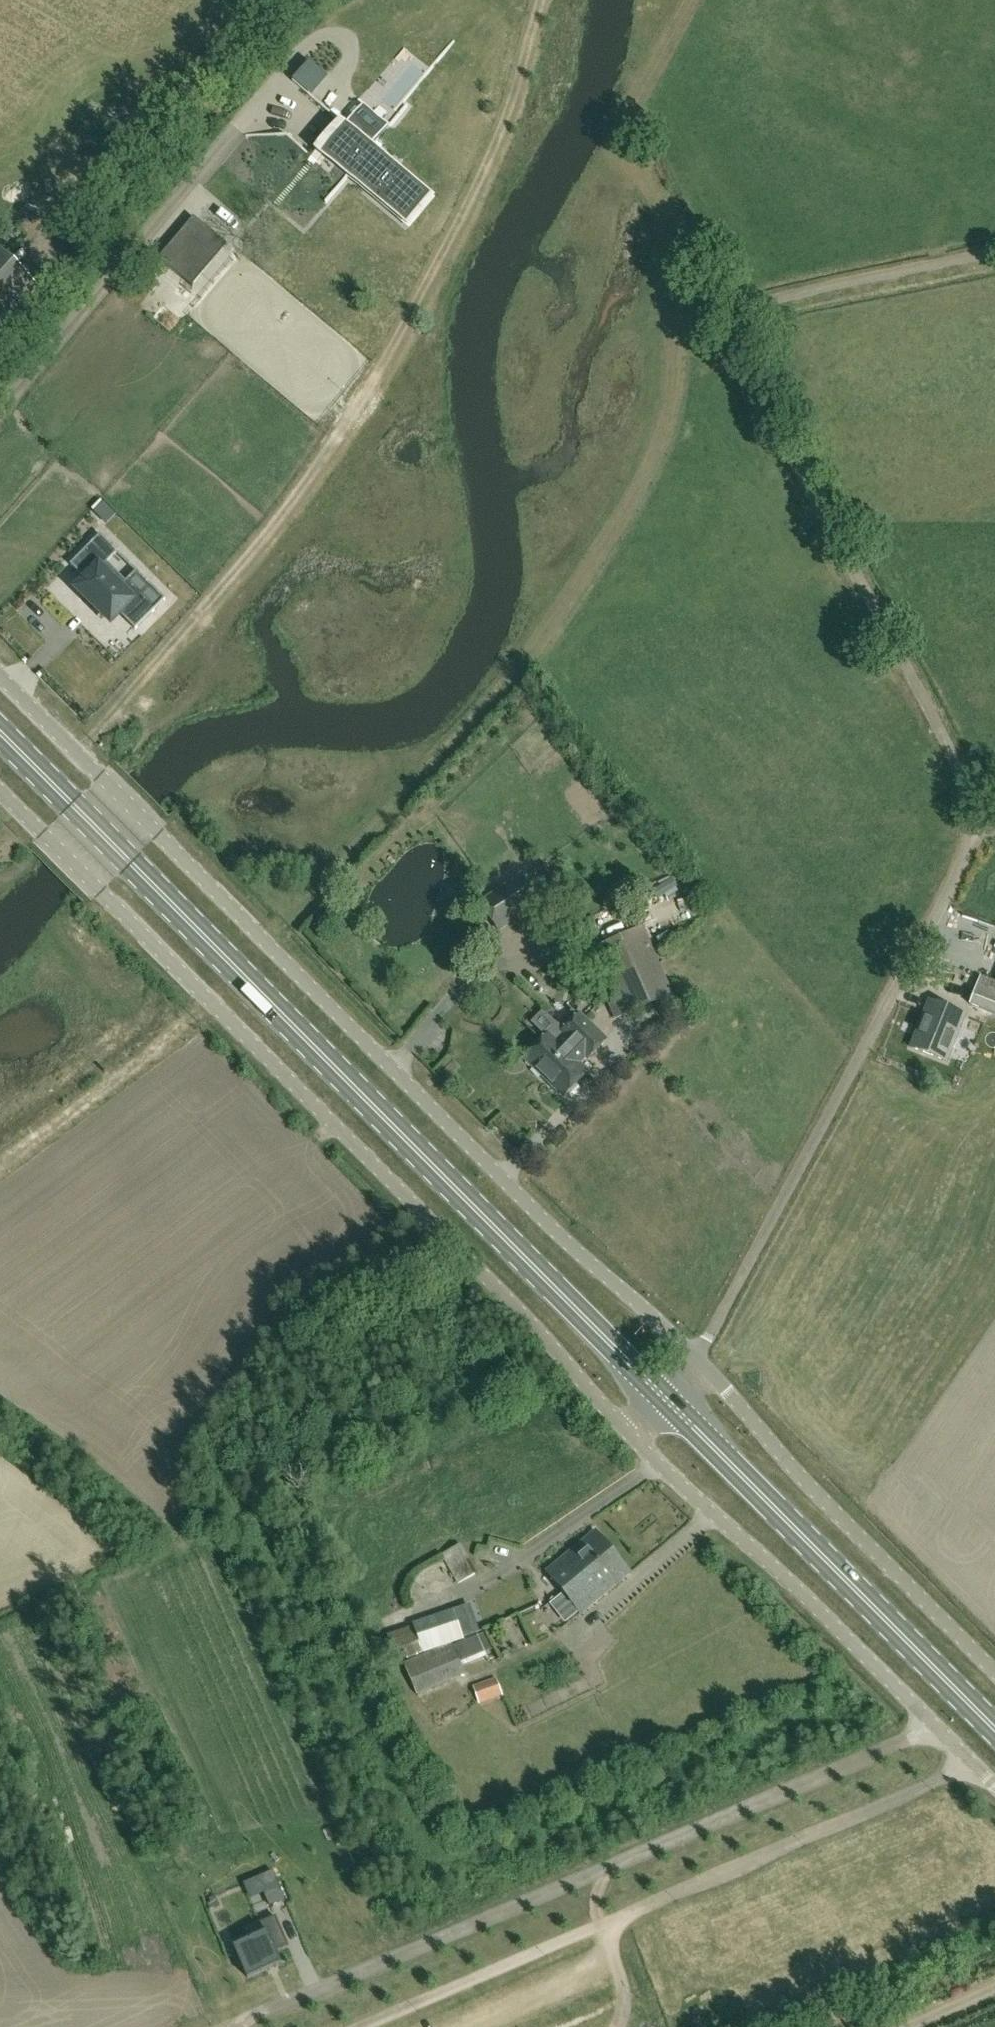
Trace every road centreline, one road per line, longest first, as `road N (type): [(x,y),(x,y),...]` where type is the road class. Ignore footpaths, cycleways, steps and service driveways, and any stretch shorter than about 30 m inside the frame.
road 1 (residential): [(698,1358),(983,823),(744,363),(744,329),(770,305),(994,255)]
road 2 (unclassified): [(698,1358),(0,674)]
road 3 (primary): [(666,1401),(0,732)]
road 4 (unclassified): [(628,1435),(430,1219),(0,790)]
road 5 (track): [(658,185),(670,431),(545,650),(272,940)]
road 6 (track): [(540,0),(526,55),(458,220),(368,388),(273,522),(81,753)]
road 7 (track): [(238,2026),(934,1726)]
road 8 (track): [(0,390),(338,0)]
road 9 (unclassified): [(994,1787),(628,1435)]
road 10 (primary): [(994,1728),(666,1401)]
road 11 (unclassified): [(994,1670),(834,1514),(698,1358)]
road 12 (track): [(658,185),(634,165),(623,132),(688,0)]

